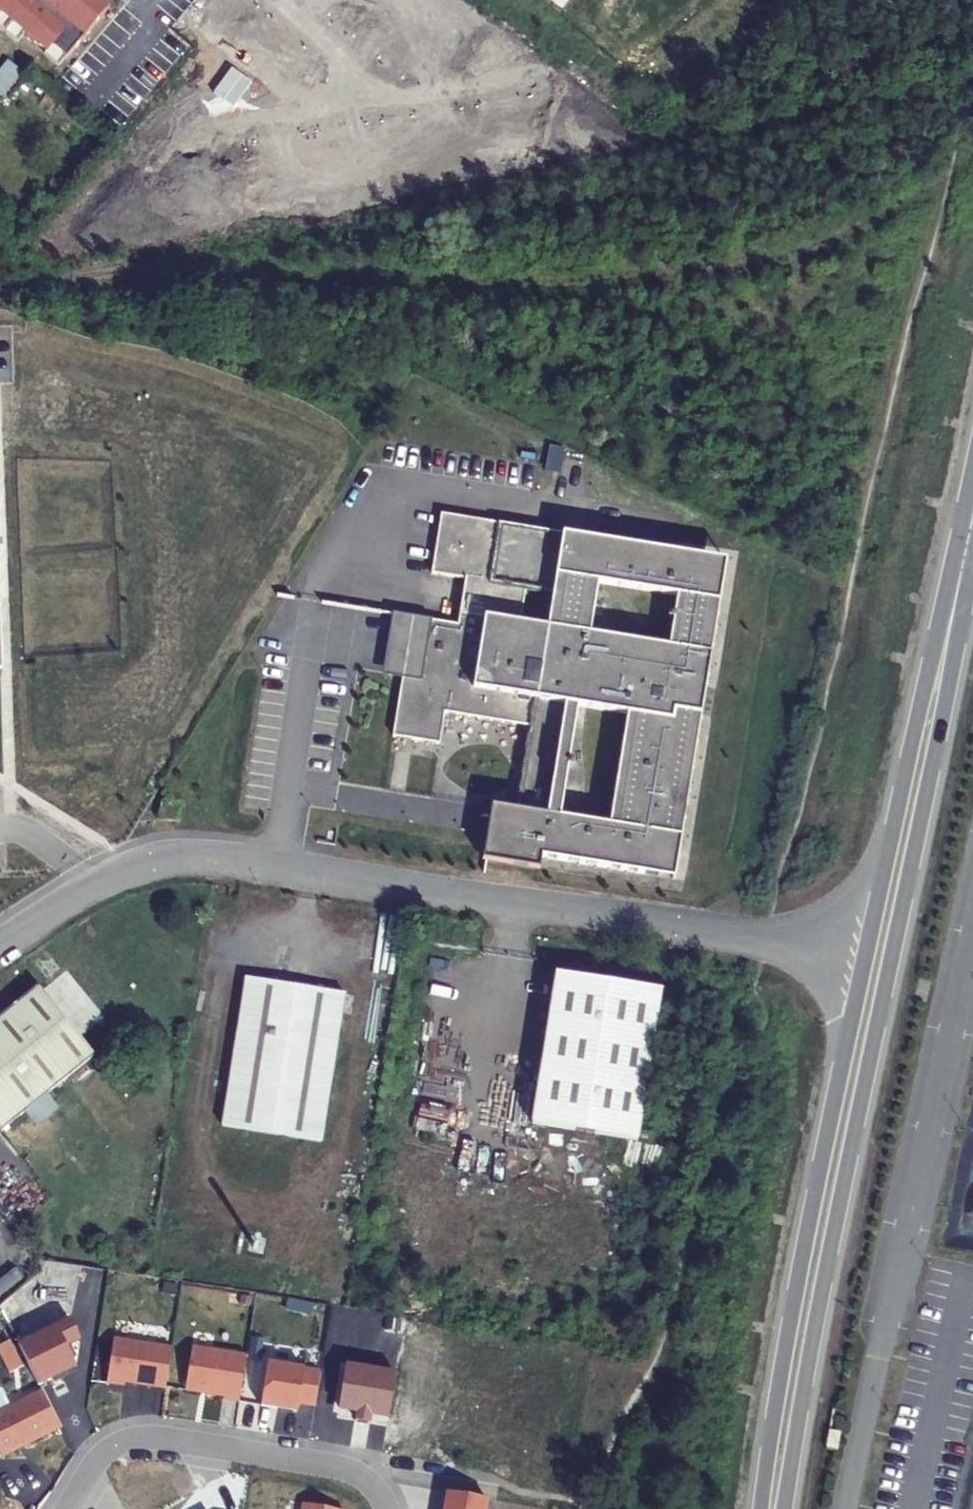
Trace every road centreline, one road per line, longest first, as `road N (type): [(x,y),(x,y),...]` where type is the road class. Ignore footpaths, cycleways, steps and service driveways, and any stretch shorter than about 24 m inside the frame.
road 1 (residential): [(0,943),(127,870),(224,855),(876,958)]
road 2 (secondary): [(876,958),(772,1508)]
road 3 (secondary): [(972,502),(876,958)]
road 4 (residential): [(62,1508),(93,1463),(136,1432),(256,1446),(360,1473),(384,1508)]

